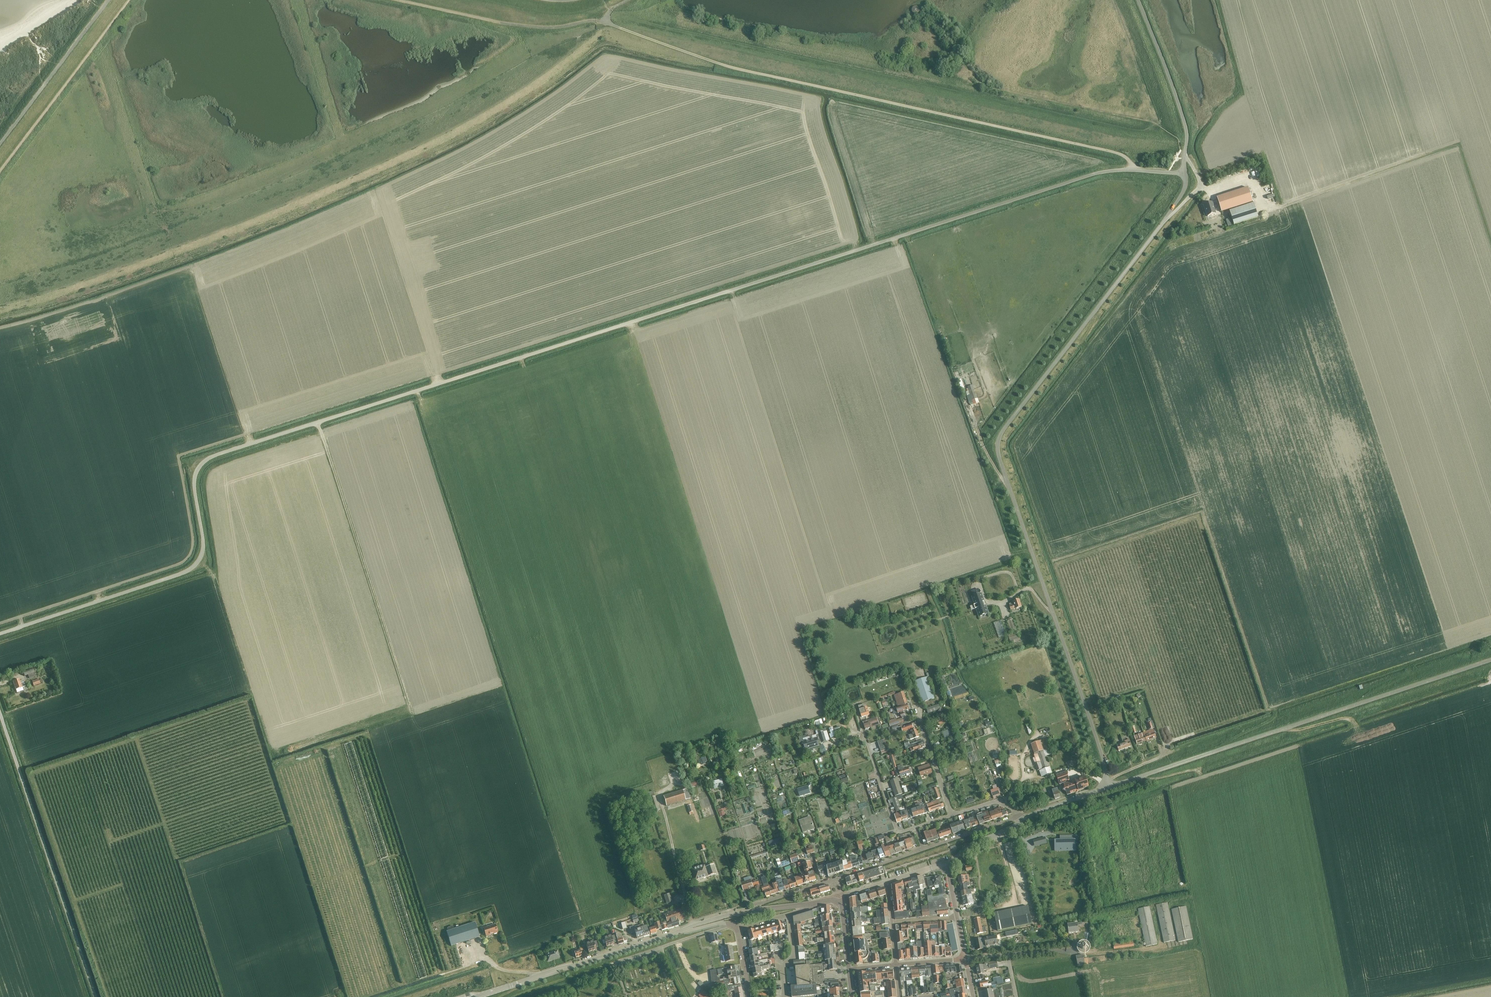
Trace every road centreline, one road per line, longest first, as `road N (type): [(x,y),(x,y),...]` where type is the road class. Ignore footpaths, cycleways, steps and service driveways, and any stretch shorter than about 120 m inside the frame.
road 1 (unclassified): [(0,633),(186,572),(204,549),(195,468),(213,454),(1101,172),(1131,170)]
road 2 (unclassified): [(1103,788),(1104,760),(998,444),(1166,218),(1185,170)]
road 3 (track): [(1131,170),(1117,152),(739,69),(604,22)]
road 4 (track): [(1046,106),(981,92),(976,83),(612,9)]
road 5 (unclassified): [(1103,788),(1490,660)]
road 6 (track): [(1265,212),(1458,145),(1490,240)]
road 7 (unclassified): [(96,996),(0,713)]
road 8 (track): [(130,0),(0,172)]
road 9 (tertiary): [(477,996),(682,931)]
road 10 (track): [(604,22),(505,23),(392,0)]
road 11 (unclassified): [(1138,0),(1184,120),(1185,170)]
road 12 (residential): [(916,828),(897,830),(854,706)]
road 13 (residential): [(615,963),(728,924)]

